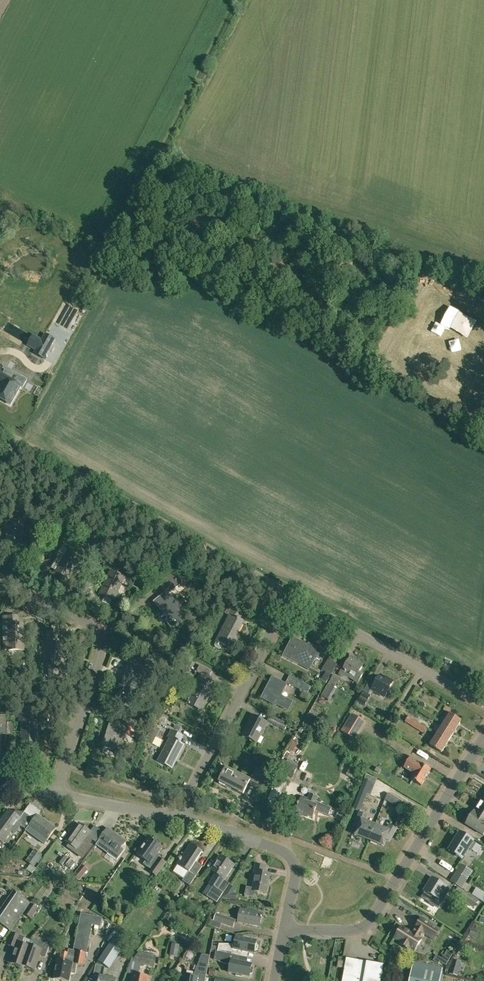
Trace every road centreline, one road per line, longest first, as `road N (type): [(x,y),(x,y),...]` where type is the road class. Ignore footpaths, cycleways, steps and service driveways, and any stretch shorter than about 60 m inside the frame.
road 1 (unclassified): [(285,590),(0,430)]
road 2 (residential): [(283,930),(351,930),(368,922),(483,735)]
road 3 (residential): [(55,794),(102,643),(92,624),(0,578)]
road 4 (residential): [(180,818),(285,590)]
road 5 (residential): [(483,704),(285,590)]
road 6 (residential): [(283,930),(295,874),(289,855),(180,818)]
road 7 (residential): [(180,818),(55,794)]

